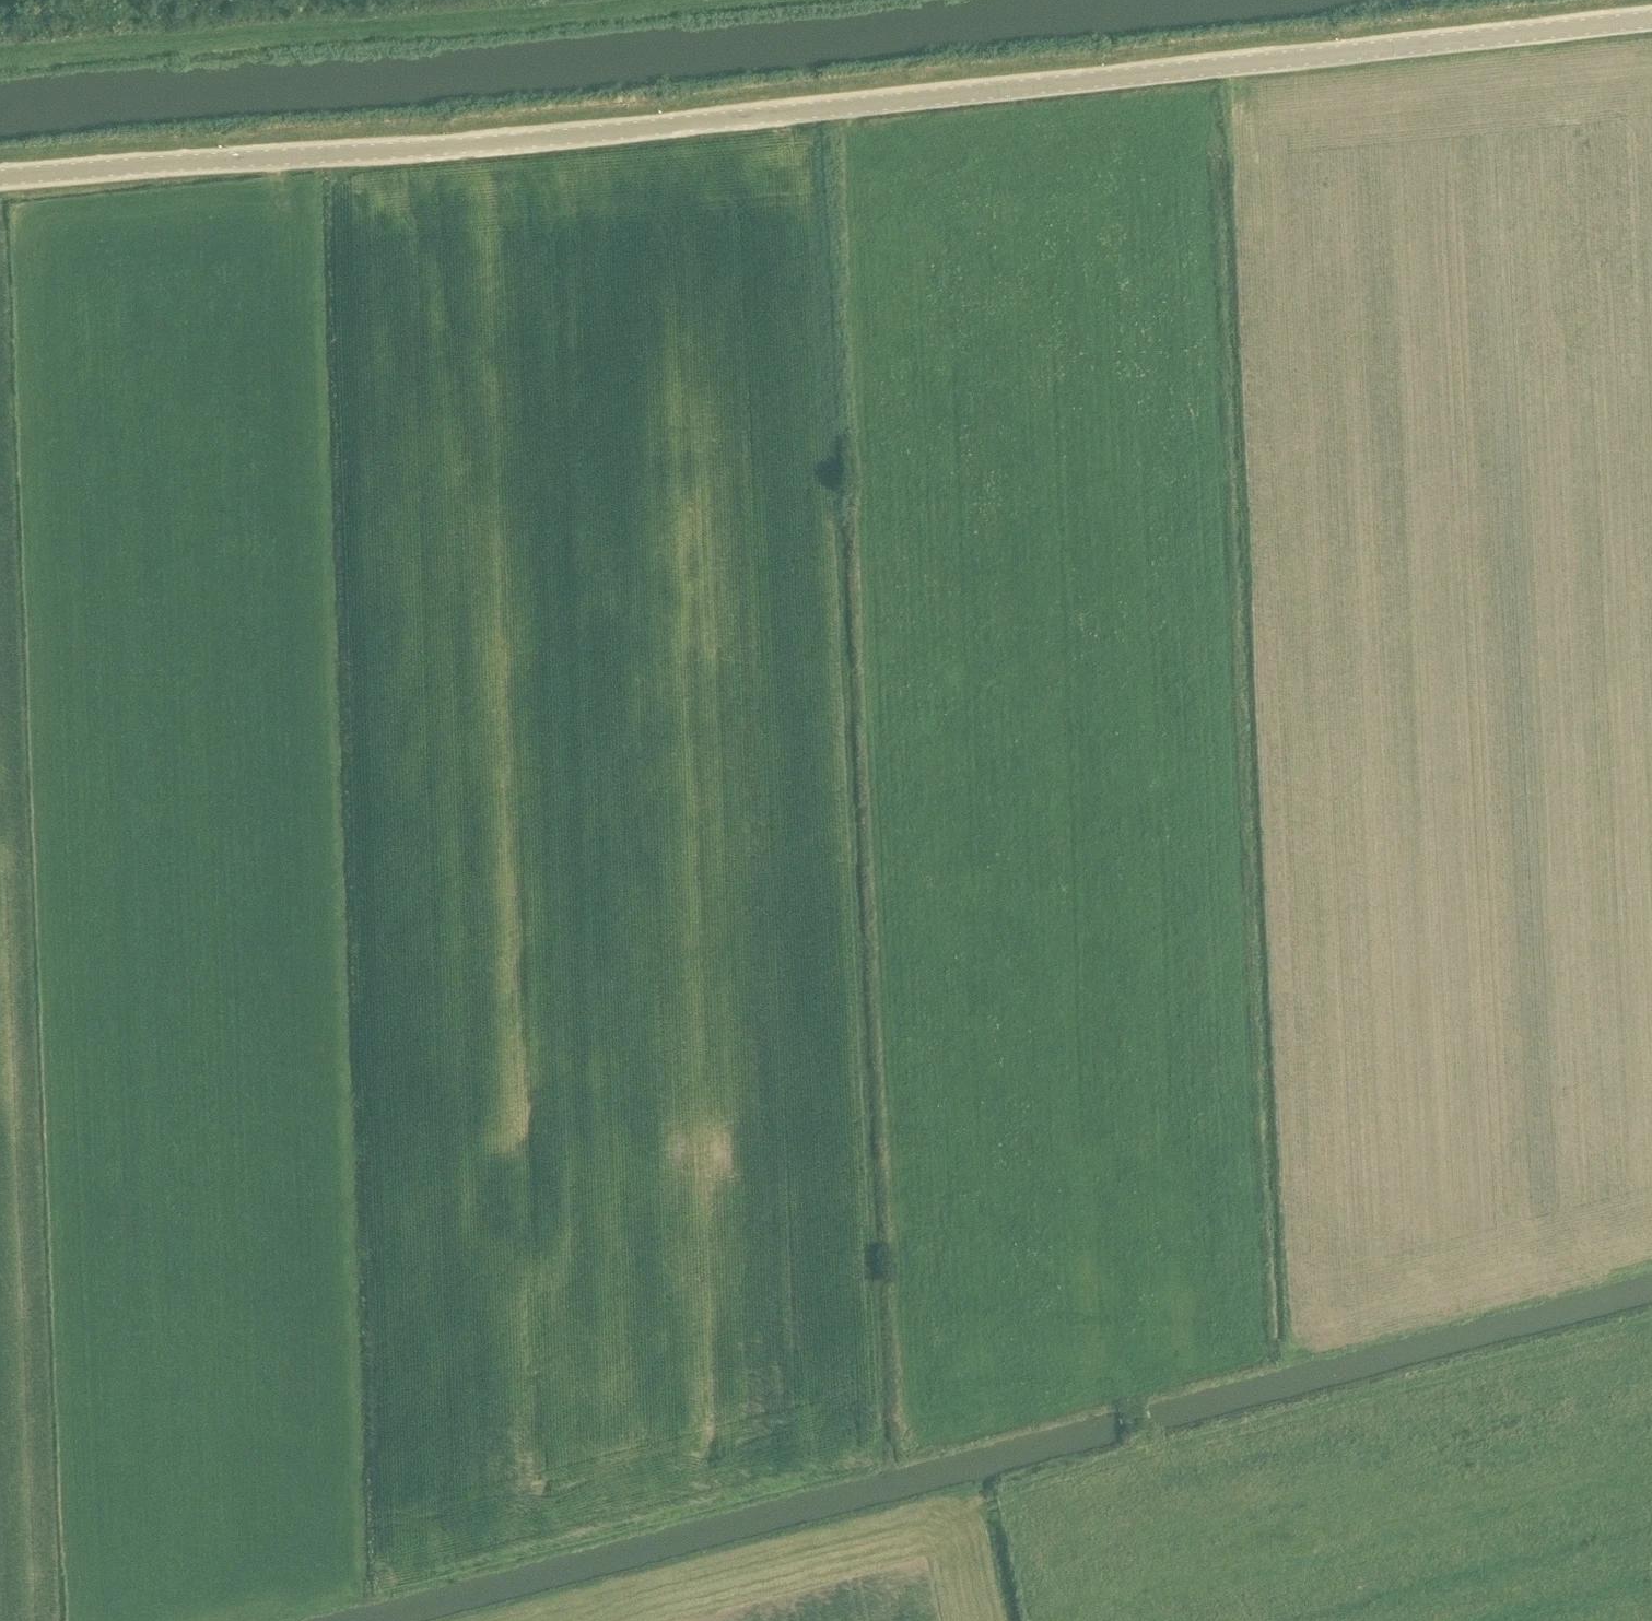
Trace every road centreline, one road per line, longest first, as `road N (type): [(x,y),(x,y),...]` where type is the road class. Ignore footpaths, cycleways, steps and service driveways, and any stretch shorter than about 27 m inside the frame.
road 1 (tertiary): [(0,183),(498,142),(1651,18)]

